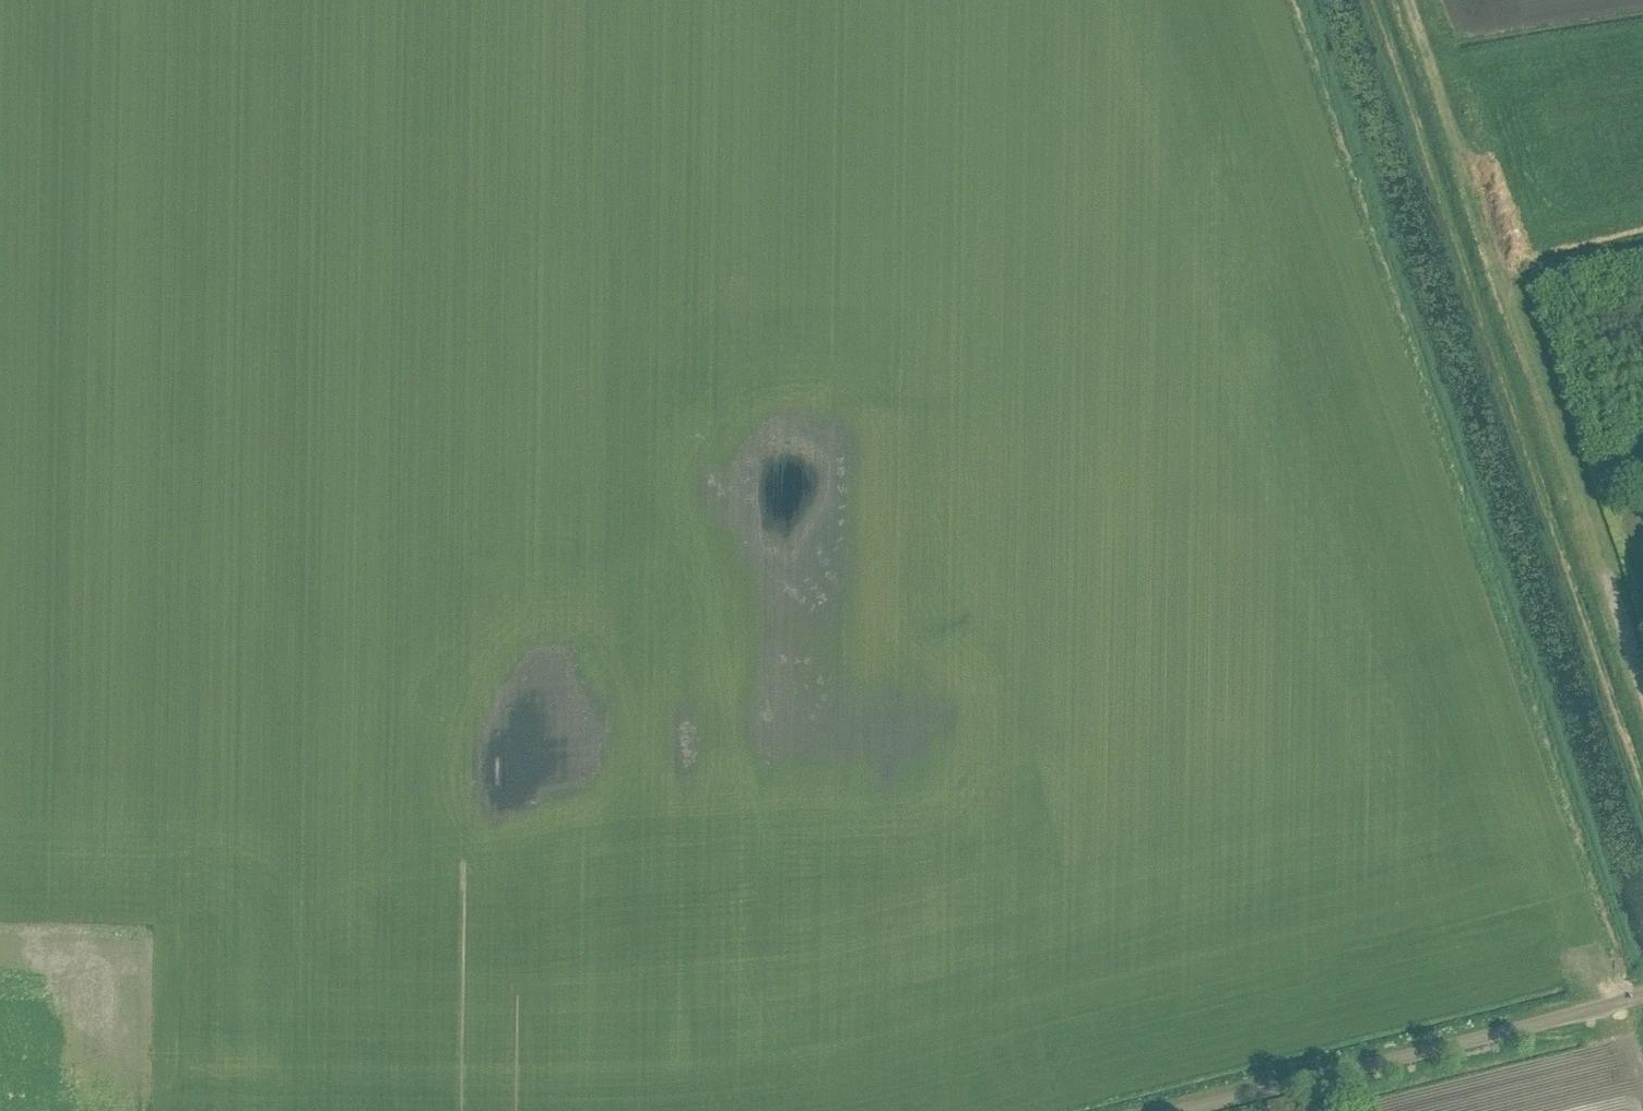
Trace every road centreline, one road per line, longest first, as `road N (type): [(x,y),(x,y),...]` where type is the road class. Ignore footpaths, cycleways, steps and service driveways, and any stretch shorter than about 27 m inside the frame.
road 1 (track): [(1642,683),(1410,0)]
road 2 (unclassified): [(1642,998),(1182,1110)]

